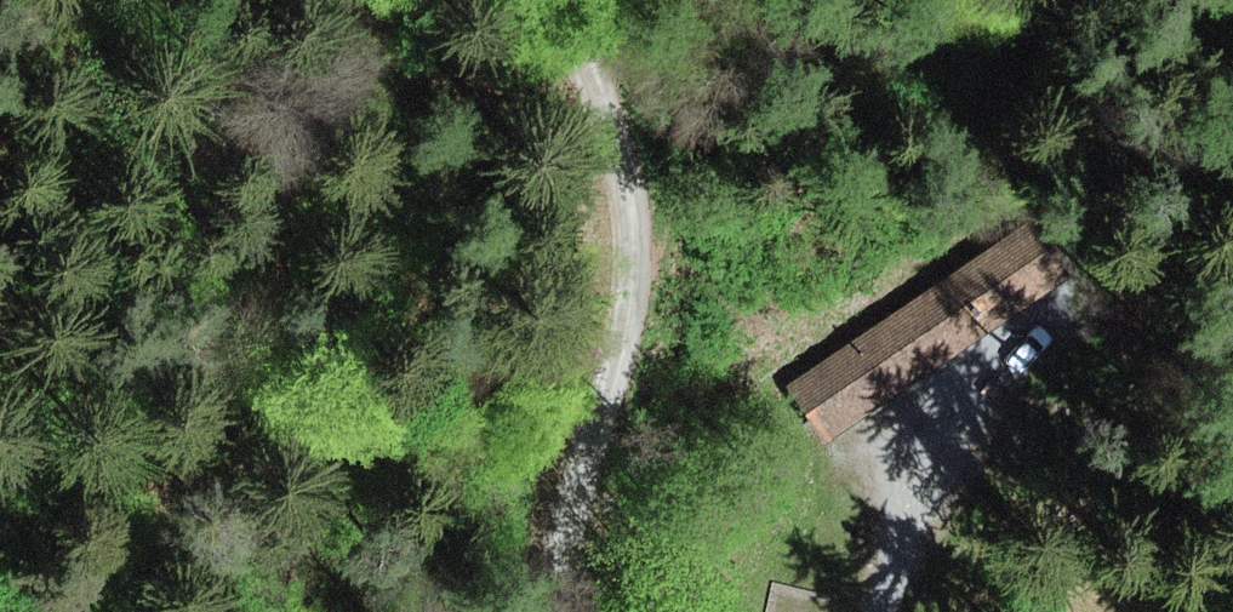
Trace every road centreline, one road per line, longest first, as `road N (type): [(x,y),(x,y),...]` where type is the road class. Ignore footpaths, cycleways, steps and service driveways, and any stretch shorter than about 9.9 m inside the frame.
road 1 (track): [(557,0),(638,245),(580,532),(578,611)]
road 2 (track): [(887,611),(943,426)]

